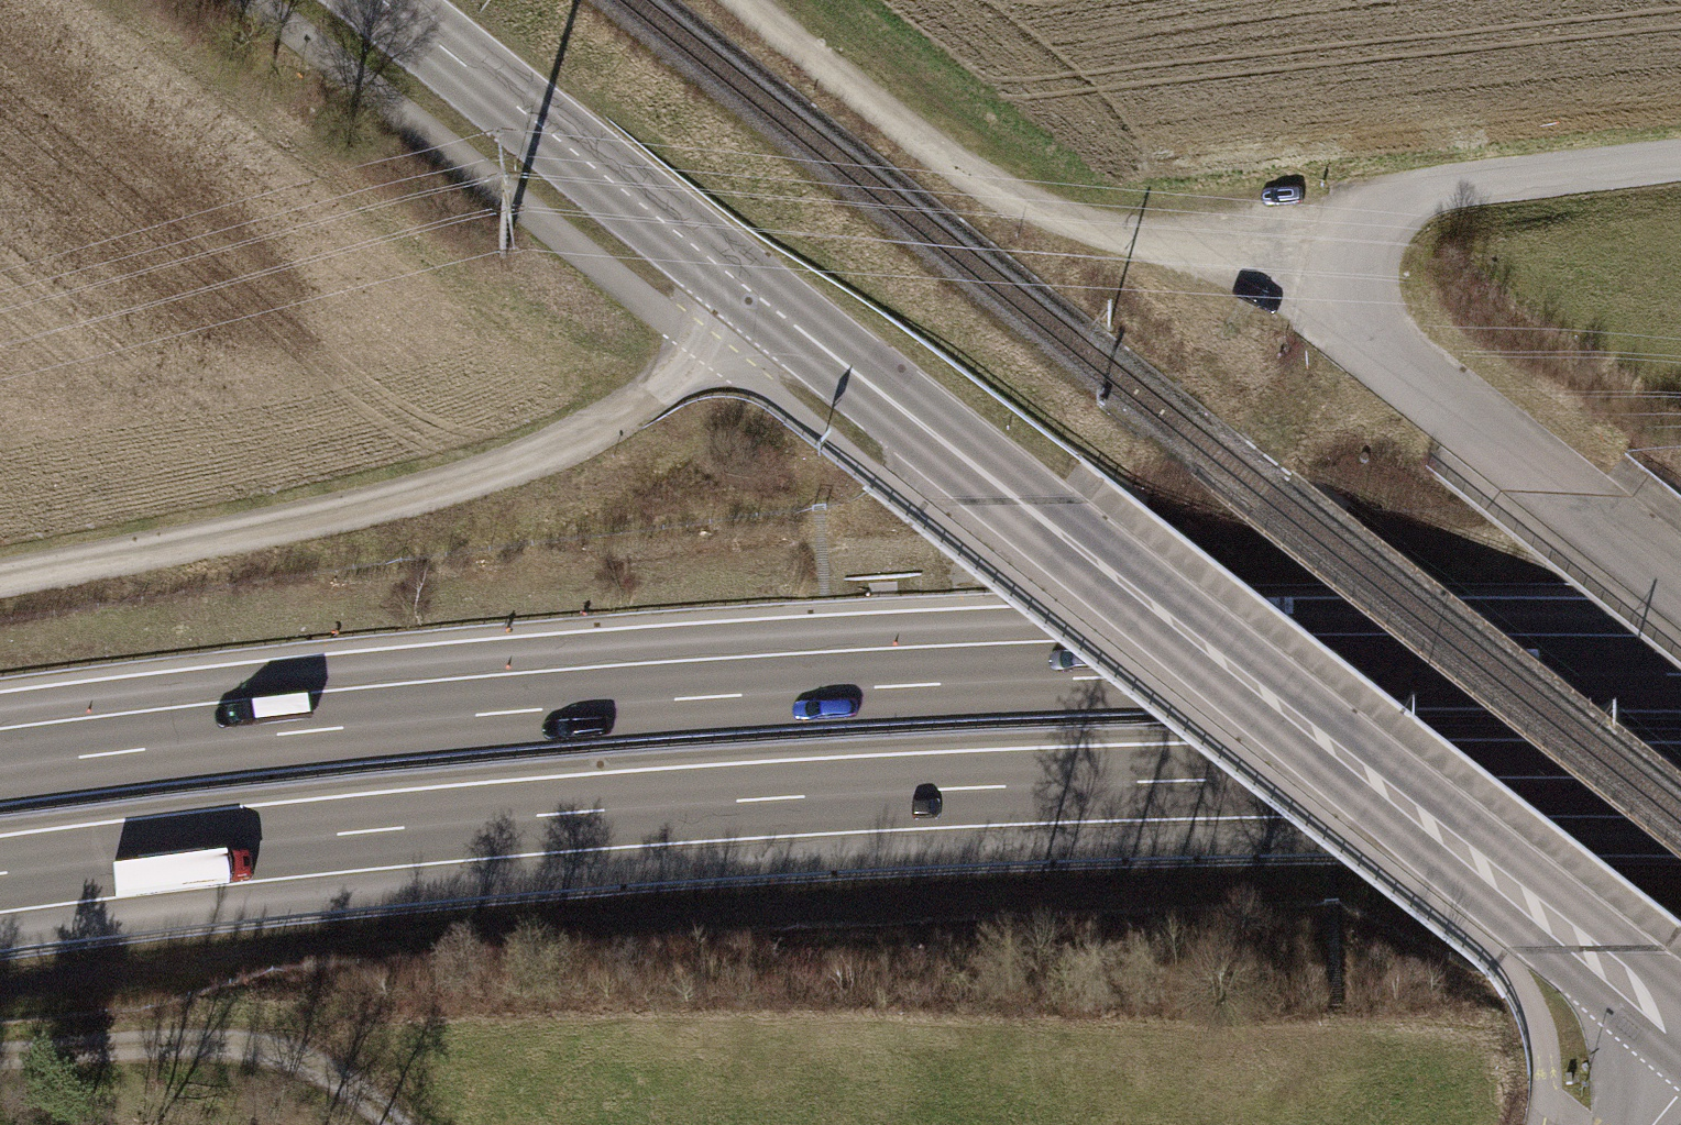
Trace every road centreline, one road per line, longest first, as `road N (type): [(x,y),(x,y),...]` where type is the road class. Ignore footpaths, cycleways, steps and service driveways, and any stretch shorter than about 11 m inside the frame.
road 1 (motorway): [(0,874),(290,839),(952,789),(1680,780)]
road 2 (motorway): [(1680,678),(1150,675),(910,686),(478,715),(0,766)]
road 3 (secondary): [(384,0),(1680,1038)]
road 4 (residential): [(1680,589),(1398,363),(1363,321),(1348,272),(1366,227),(1415,195),(1680,162)]
road 5 (track): [(0,578),(322,516),(489,474),(654,399),(752,293)]
road 6 (track): [(750,0),(919,143),(1055,215),(1157,241),(1348,272)]
road 7 (track): [(0,1069),(180,1048),(319,1069),(375,1124)]

